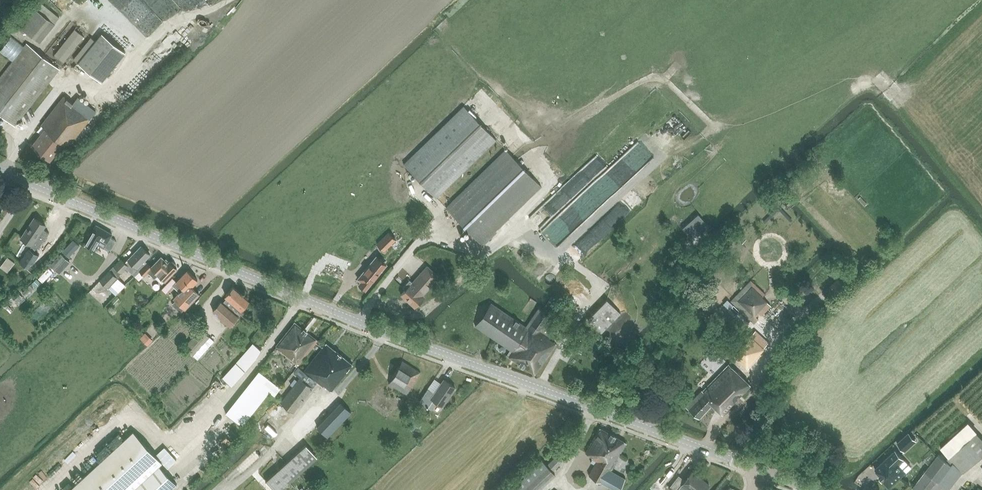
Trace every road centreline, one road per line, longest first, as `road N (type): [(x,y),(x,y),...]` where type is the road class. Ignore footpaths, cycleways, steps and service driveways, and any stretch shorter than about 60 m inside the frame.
road 1 (tertiary): [(765,470),(330,309),(0,175)]
road 2 (track): [(229,0),(170,22),(108,90),(66,83),(1,175)]

